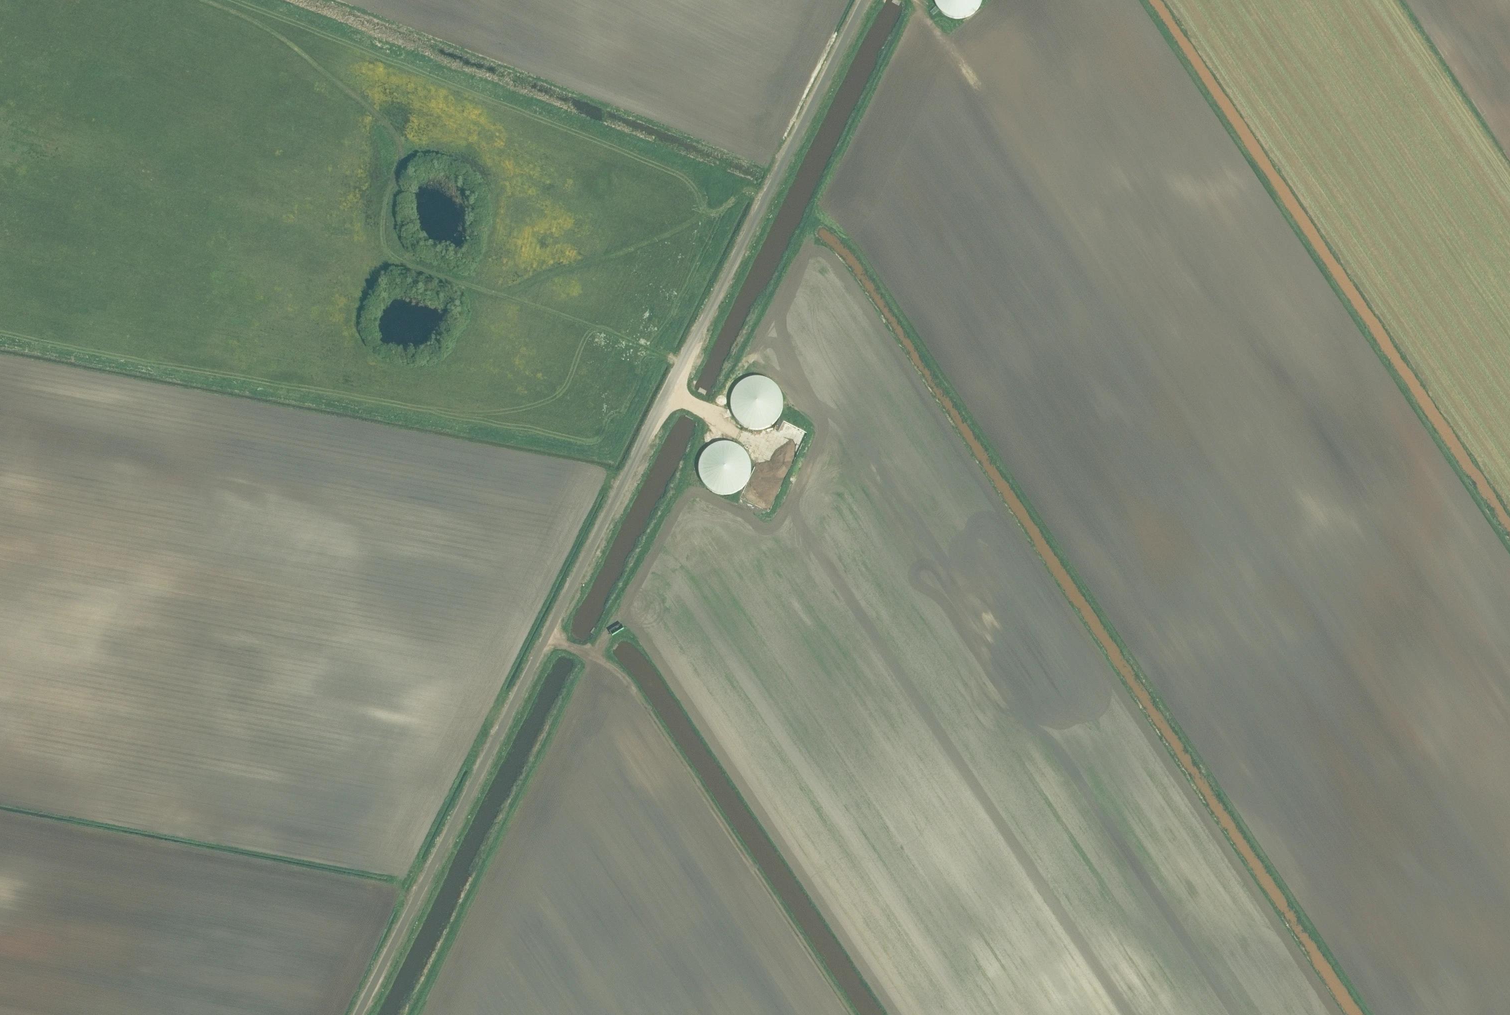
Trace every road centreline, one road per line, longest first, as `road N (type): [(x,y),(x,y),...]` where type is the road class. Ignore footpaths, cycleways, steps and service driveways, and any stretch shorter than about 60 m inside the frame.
road 1 (unclassified): [(358,1014),(864,0)]
road 2 (track): [(851,1014),(631,687),(614,668),(548,636)]

